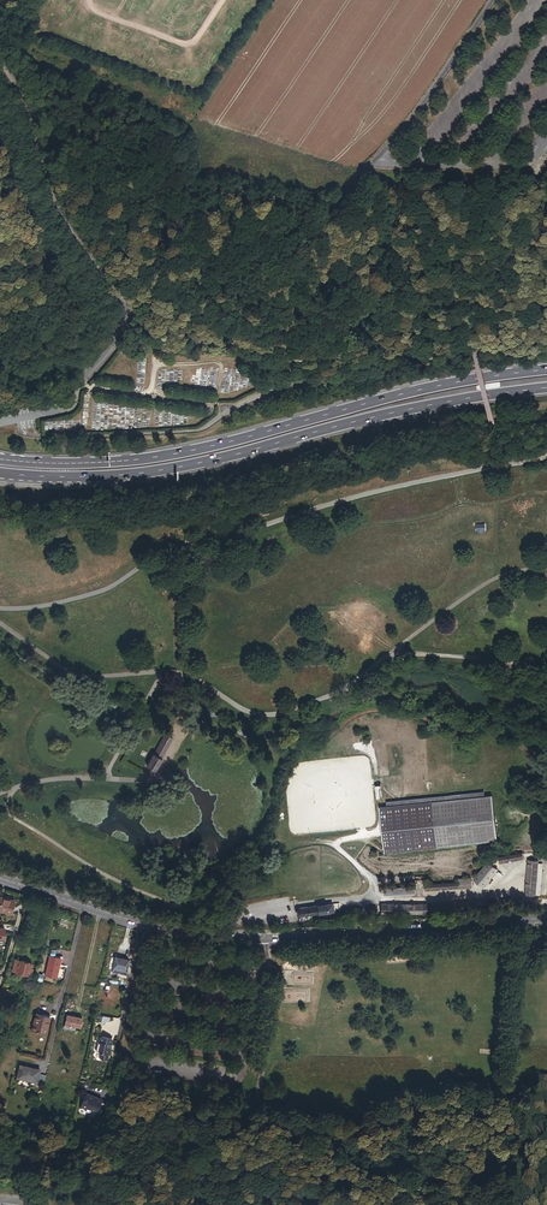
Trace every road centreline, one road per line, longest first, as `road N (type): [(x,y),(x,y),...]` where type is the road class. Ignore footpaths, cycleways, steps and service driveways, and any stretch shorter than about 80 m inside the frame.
road 1 (trunk): [(546,371),(445,385),(177,454),(89,463),(0,458)]
road 2 (trunk): [(0,474),(137,476),(352,422),(546,389)]
road 3 (tertiary): [(0,878),(210,936),(546,919)]
road 4 (unclassified): [(123,319),(136,296),(240,271),(326,218),(428,97),(493,0)]
road 5 (track): [(120,325),(358,312),(546,237)]
road 6 (unclassified): [(27,0),(4,63),(26,101),(67,223),(121,299),(123,319)]
road 7 (unclassified): [(0,403),(73,385),(105,353),(123,319)]

